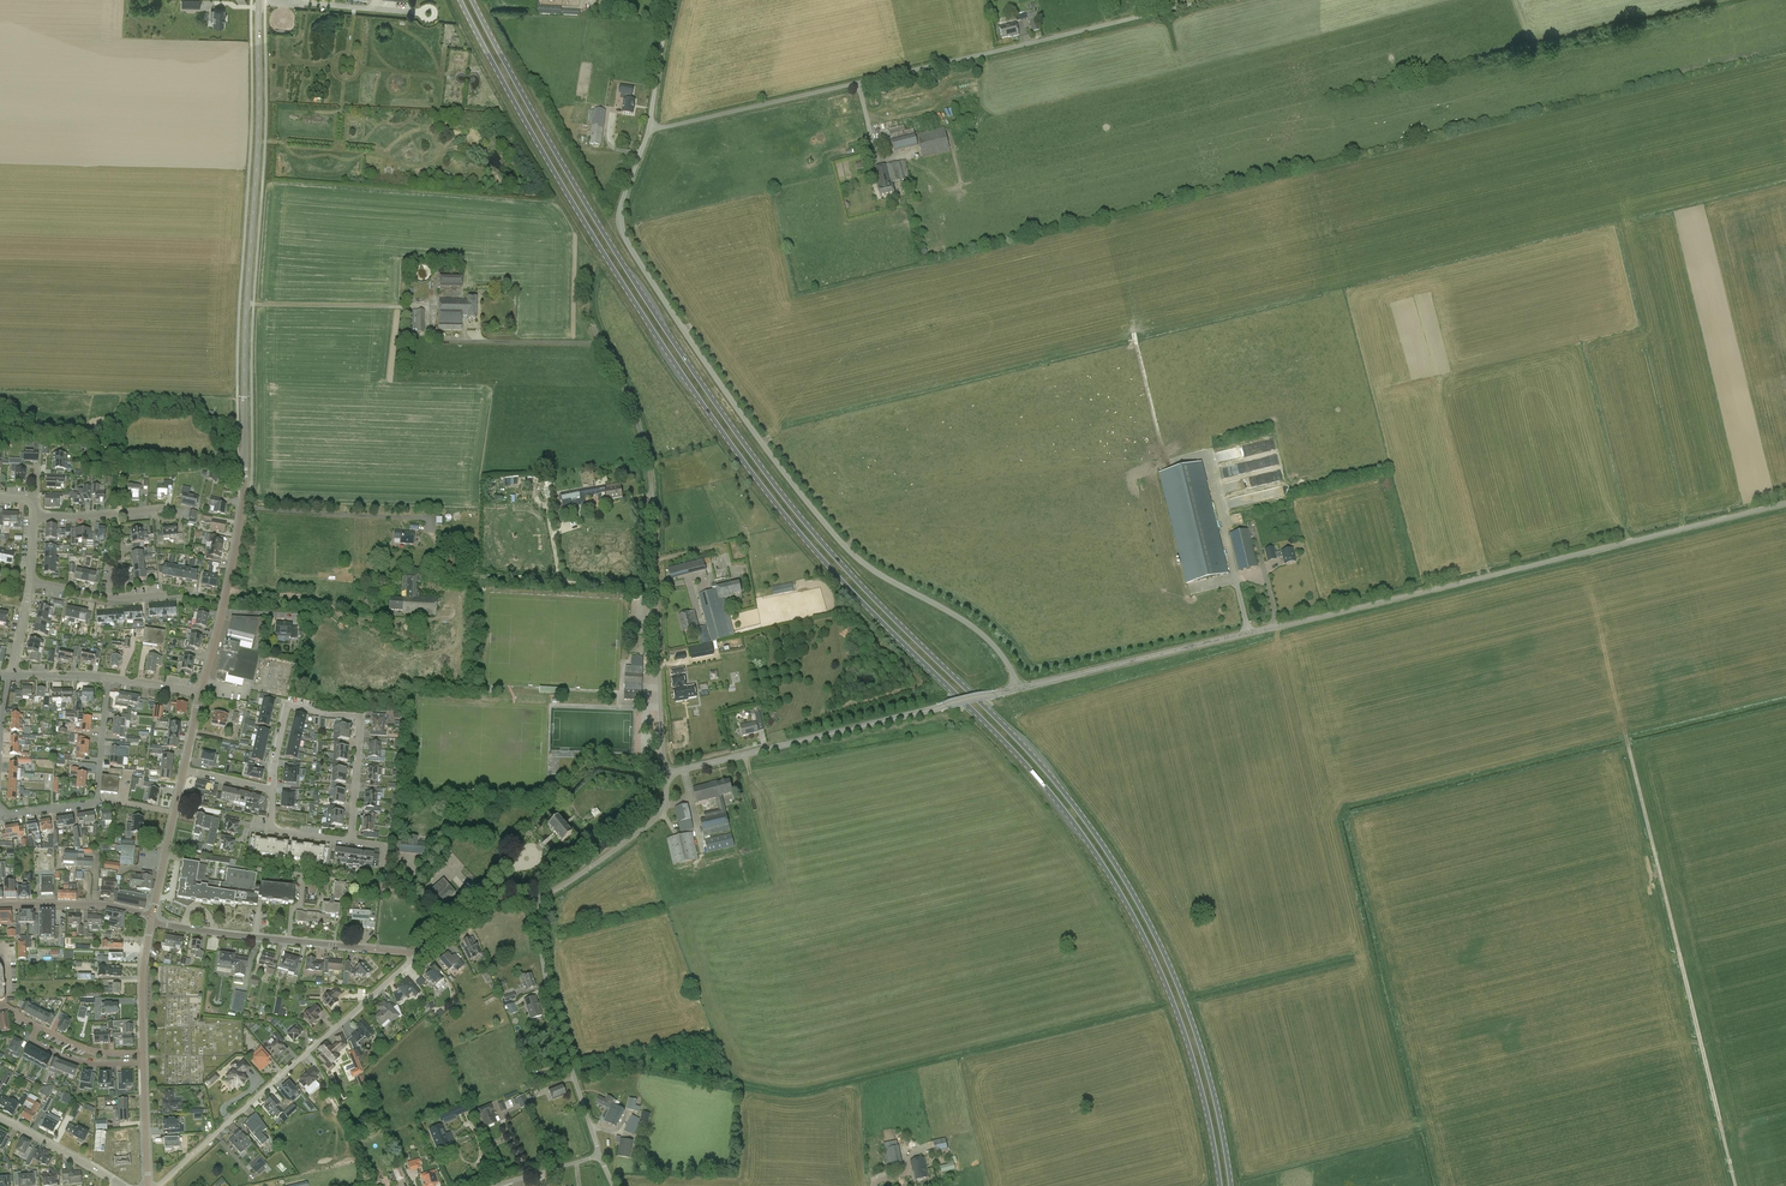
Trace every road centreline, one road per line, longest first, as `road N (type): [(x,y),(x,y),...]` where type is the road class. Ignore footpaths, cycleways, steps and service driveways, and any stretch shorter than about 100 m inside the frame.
road 1 (primary): [(1232,1185),(1220,1117),(1181,993),(1099,839),(1012,734),(812,531),(737,434),(604,233),(472,0)]
road 2 (primary): [(460,0),(628,293),(773,501),(1037,777),(1108,874),(1171,996),(1221,1185)]
road 3 (unclassified): [(1016,689),(1785,504)]
road 4 (unclassified): [(1016,689),(1006,663),(978,632),(841,543),(653,285),(620,222),(649,127)]
road 5 (unclassified): [(649,127),(1211,0)]
road 6 (unclassified): [(241,507),(260,0)]
road 7 (unclassified): [(670,776),(647,461),(593,326)]
road 8 (track): [(1626,740),(1735,1185)]
road 9 (unclassified): [(670,776),(1016,689)]
road 10 (residential): [(158,1185),(415,957)]
road 11 (residential): [(350,841),(357,716),(288,706),(272,791)]
road 12 (track): [(277,143),(297,170),(339,175),(359,157),(388,155),(431,127),(441,82),(438,35)]
road 13 (residential): [(598,1156),(552,1008),(533,898)]
road 14 (residential): [(151,923),(415,957)]
road 15 (residential): [(4,816),(96,803),(108,678)]
road 16 (track): [(266,60),(325,64),(353,55),(361,69),(424,75),(440,97)]
road 17 (residential): [(201,694),(241,507)]
road 18 (track): [(534,496),(548,513),(562,583),(655,586)]
road 19 (track): [(961,185),(942,108),(868,124)]
road 20 (residential): [(0,905),(104,905),(153,915)]
road 21 (residential): [(33,515),(185,514)]
road 22 (residential): [(153,915),(184,770)]
road 23 (unclassified): [(533,898),(476,905),(415,957)]
road 24 (residential): [(164,594),(116,598),(31,581)]
road 25 (residential): [(115,1185),(0,1118)]
road 26 (residential): [(38,1026),(35,1044),(63,1058),(144,1063)]
road 27 (residential): [(143,1052),(151,923)]
road 28 (unclassified): [(649,127),(673,0)]
road 29 (residential): [(148,1185),(144,1063)]
road 30 (unclassified): [(595,864),(658,815),(670,776)]

